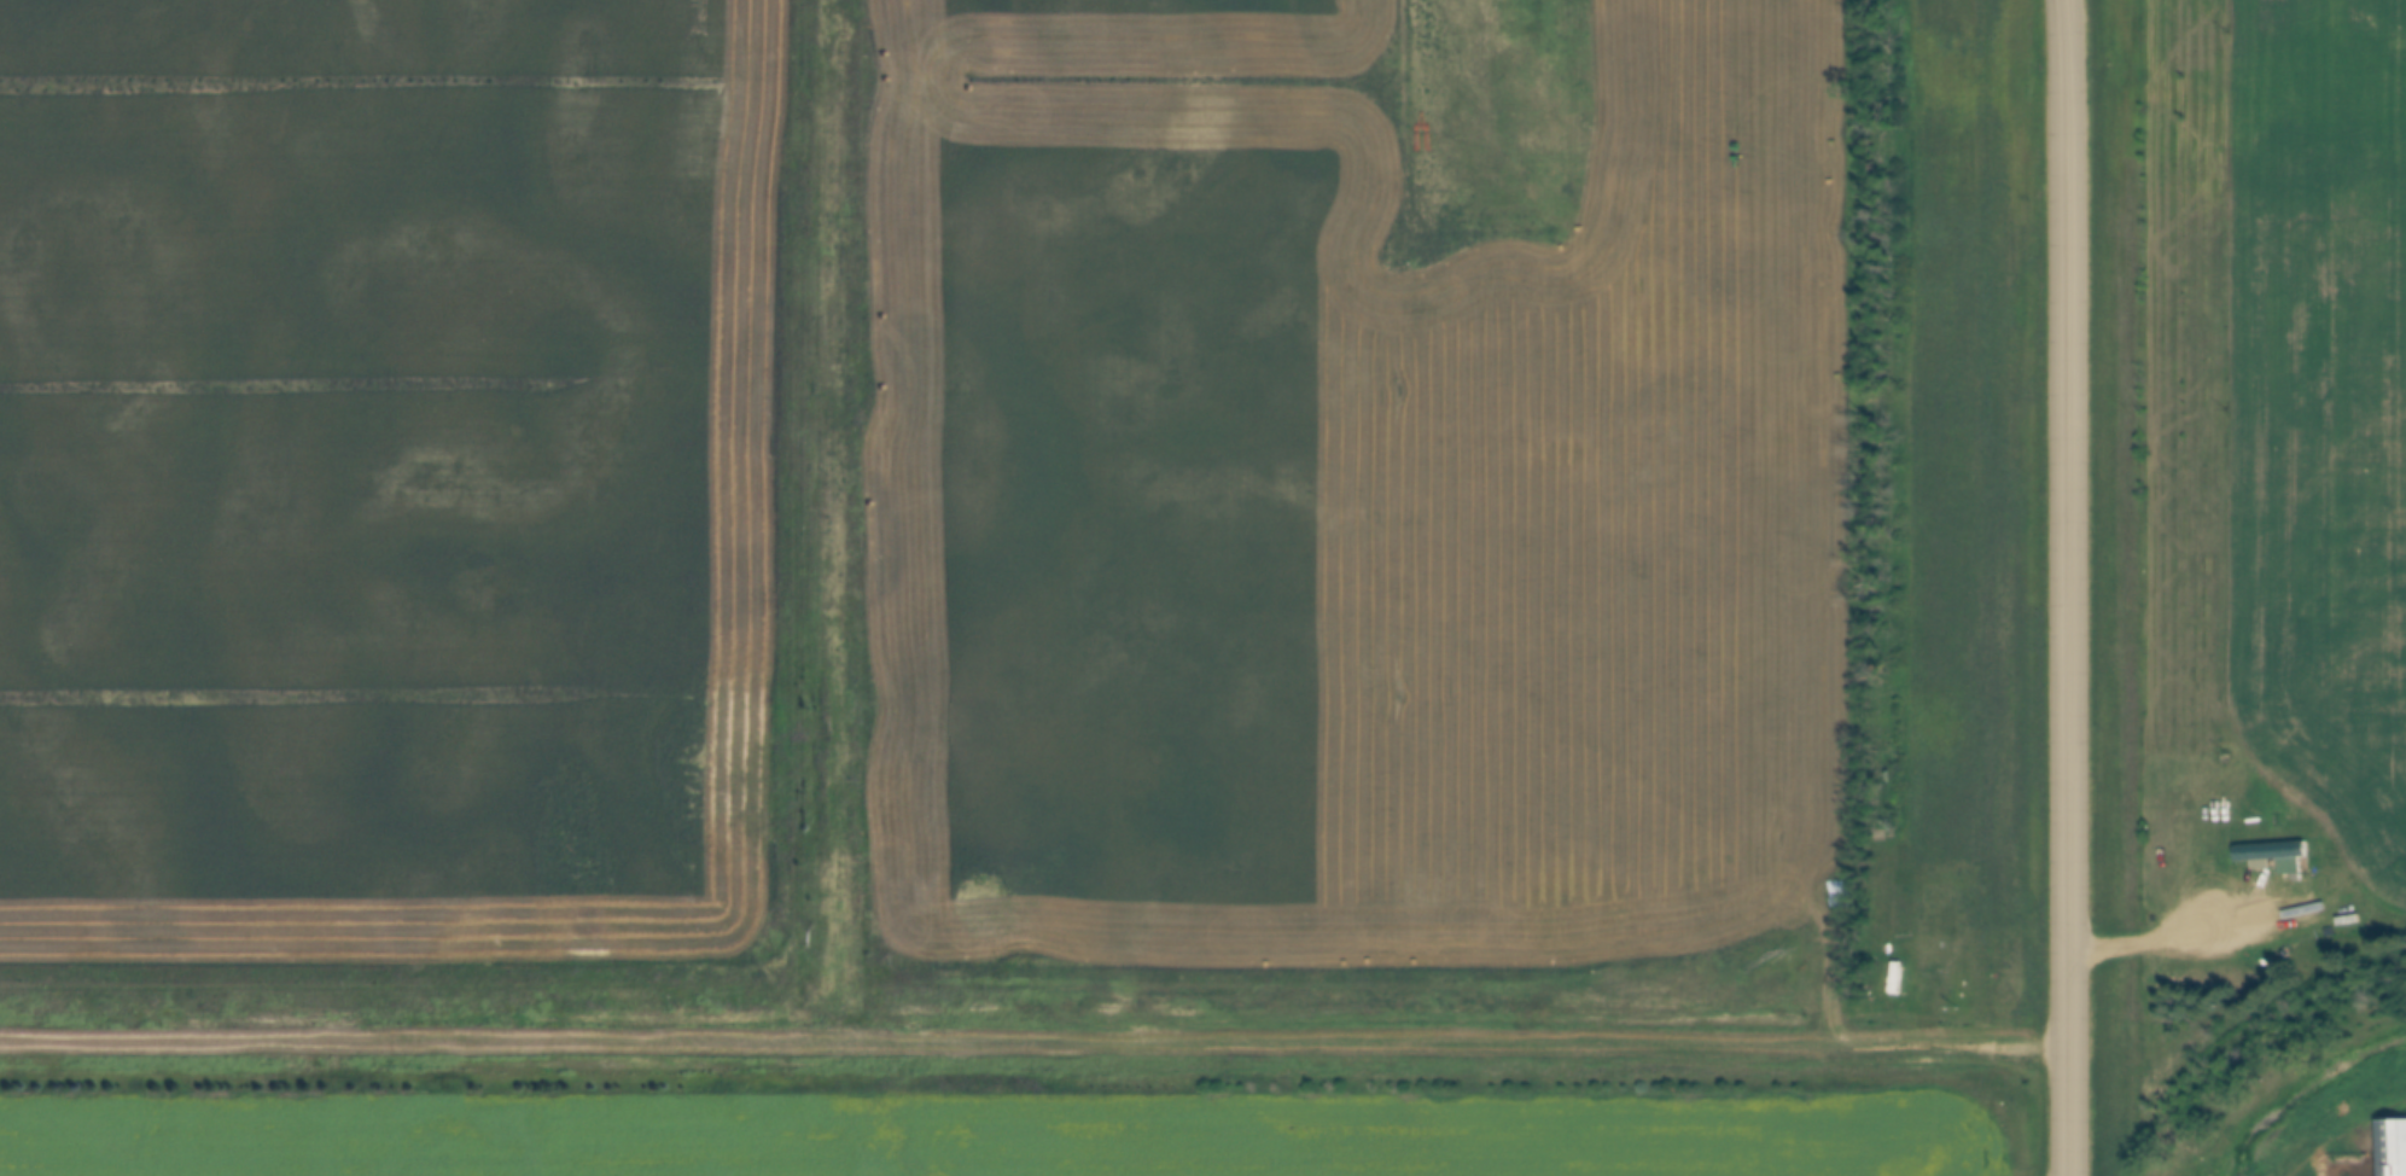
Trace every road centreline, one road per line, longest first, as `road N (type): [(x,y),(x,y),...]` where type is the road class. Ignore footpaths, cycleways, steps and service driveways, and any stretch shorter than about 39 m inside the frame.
road 1 (tertiary): [(2070,1175),(2068,0)]
road 2 (track): [(1934,1018),(1950,1044),(2069,1085)]

